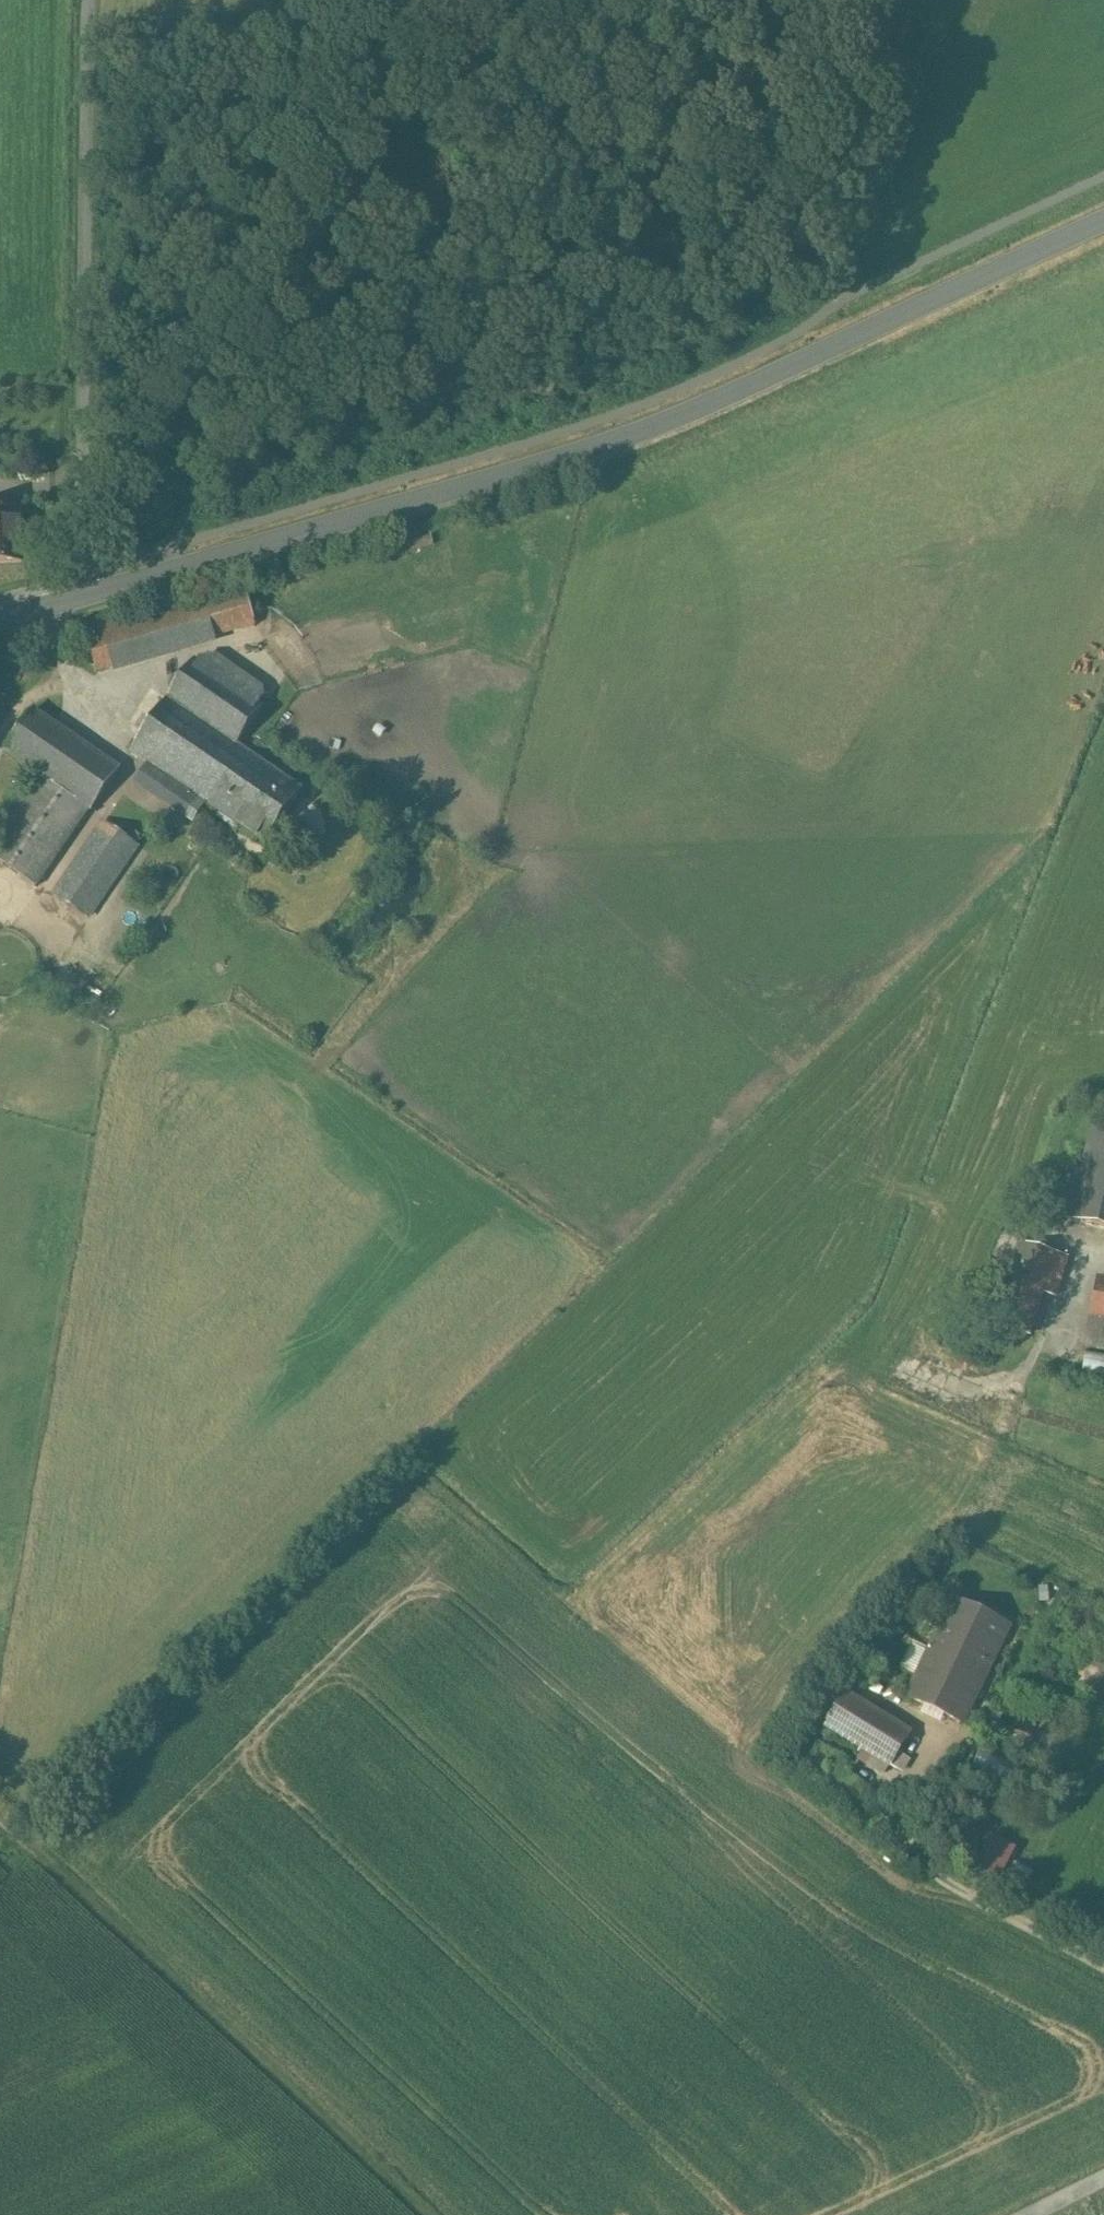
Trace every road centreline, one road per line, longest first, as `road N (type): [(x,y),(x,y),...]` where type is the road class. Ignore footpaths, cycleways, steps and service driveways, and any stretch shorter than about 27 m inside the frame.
road 1 (tertiary): [(86,592),(700,410),(1103,222)]
road 2 (unclassified): [(83,0),(86,592)]
road 3 (track): [(1103,1952),(937,1857),(905,1791)]

